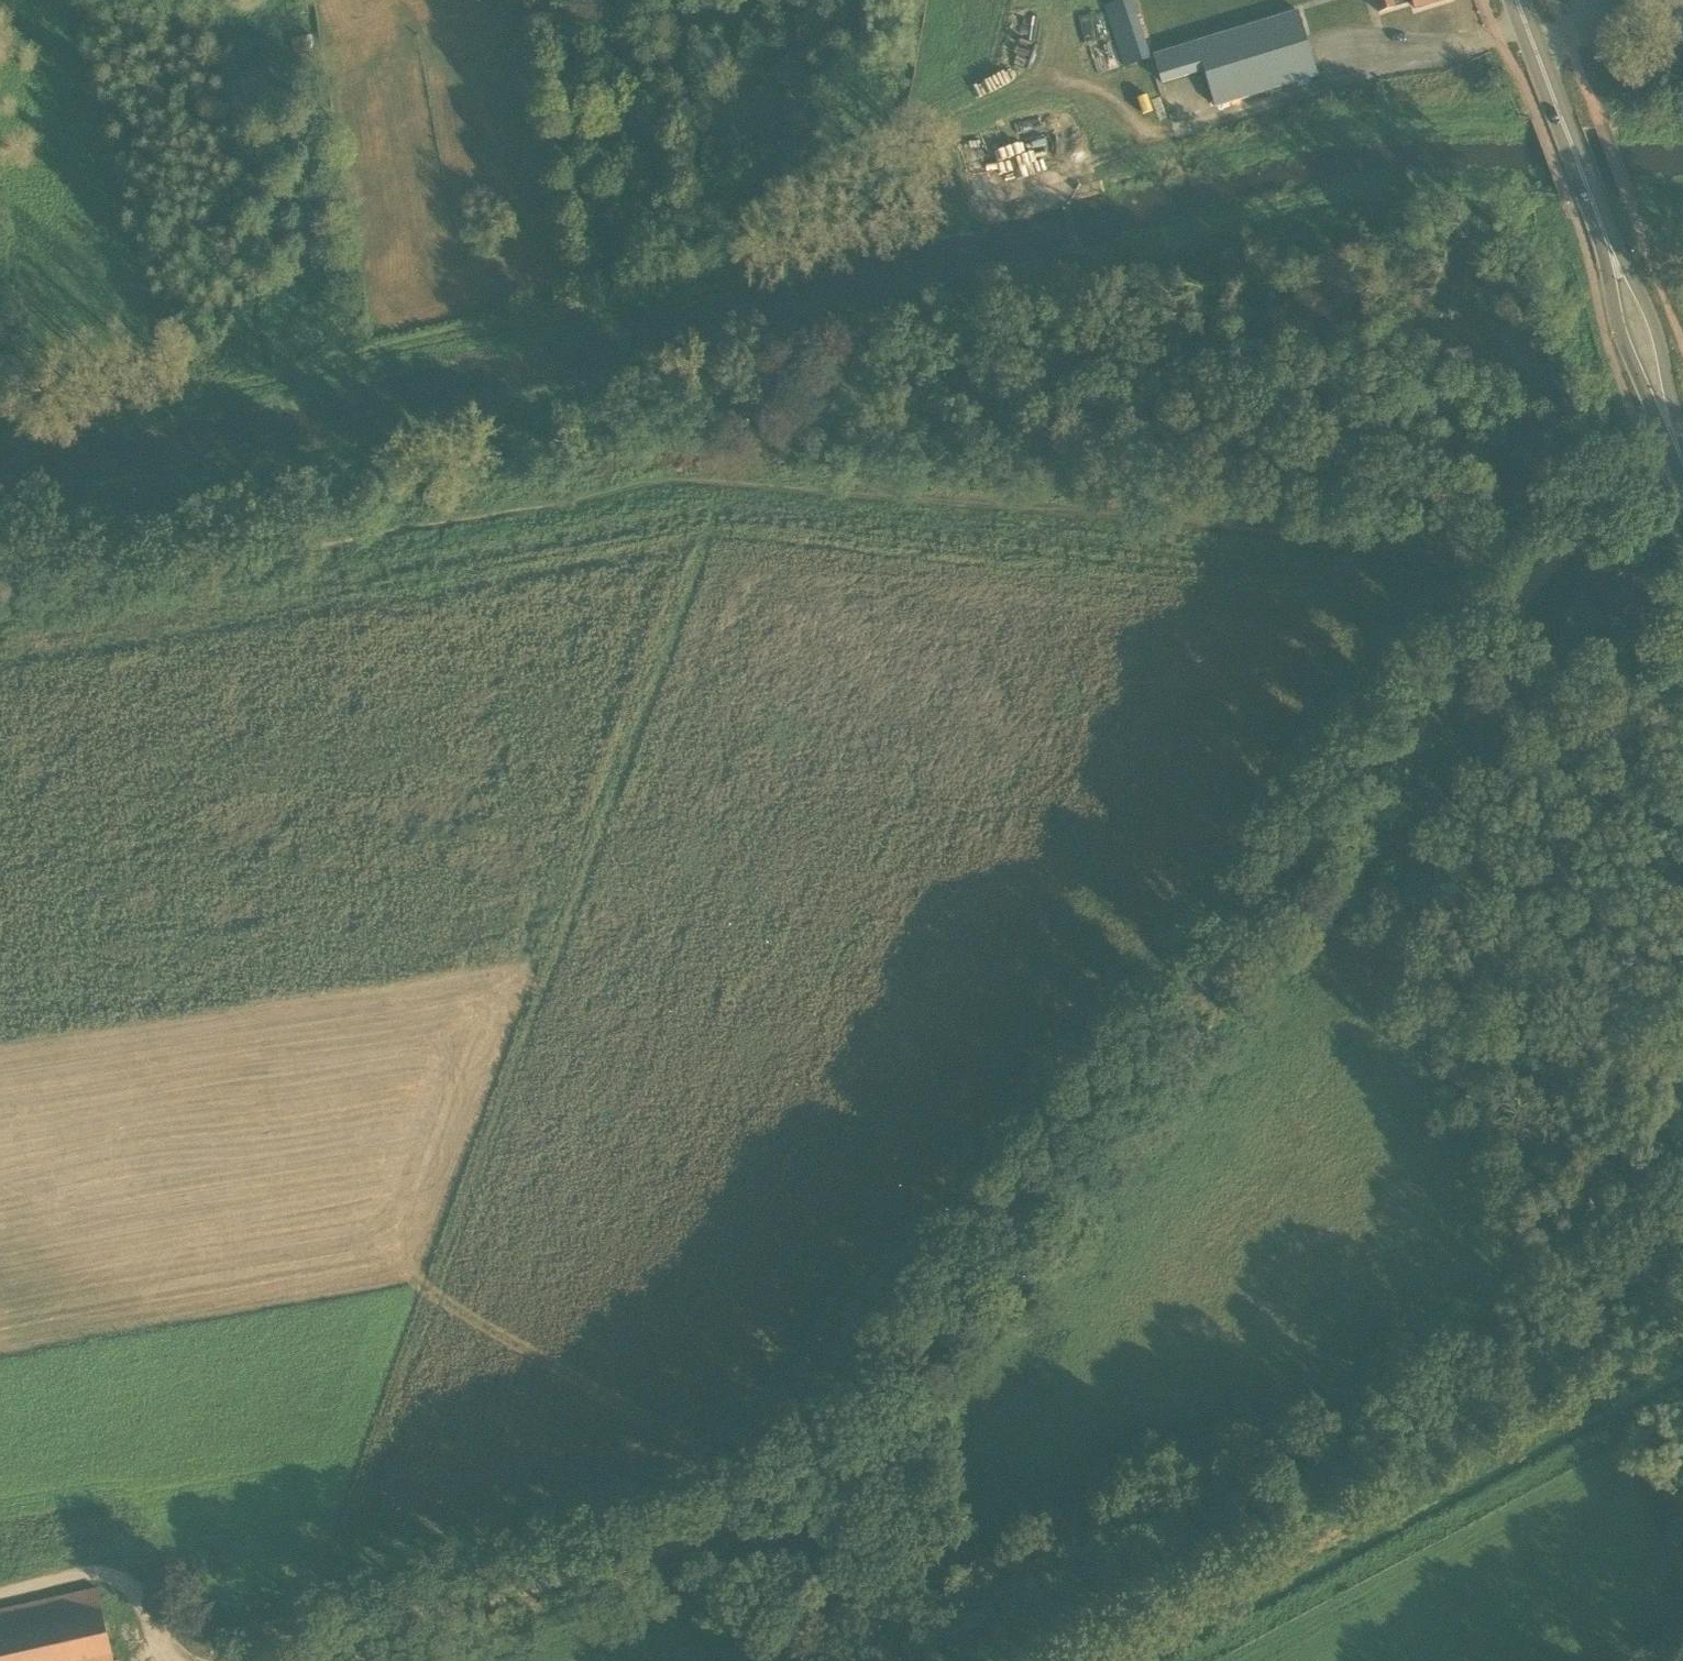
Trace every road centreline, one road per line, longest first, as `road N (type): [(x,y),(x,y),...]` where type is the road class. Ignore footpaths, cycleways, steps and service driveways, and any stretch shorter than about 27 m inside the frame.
road 1 (track): [(223,1660),(746,1515),(820,1482),(866,1437),(1488,662),(1657,480),(1682,470)]
road 2 (primary): [(1611,256),(1517,0)]
road 3 (track): [(0,1598),(94,1582),(129,1600),(162,1655),(181,1660)]
road 4 (primary): [(1670,428),(1657,336),(1611,256)]
road 5 (primary): [(1611,256),(1614,315),(1670,428)]

